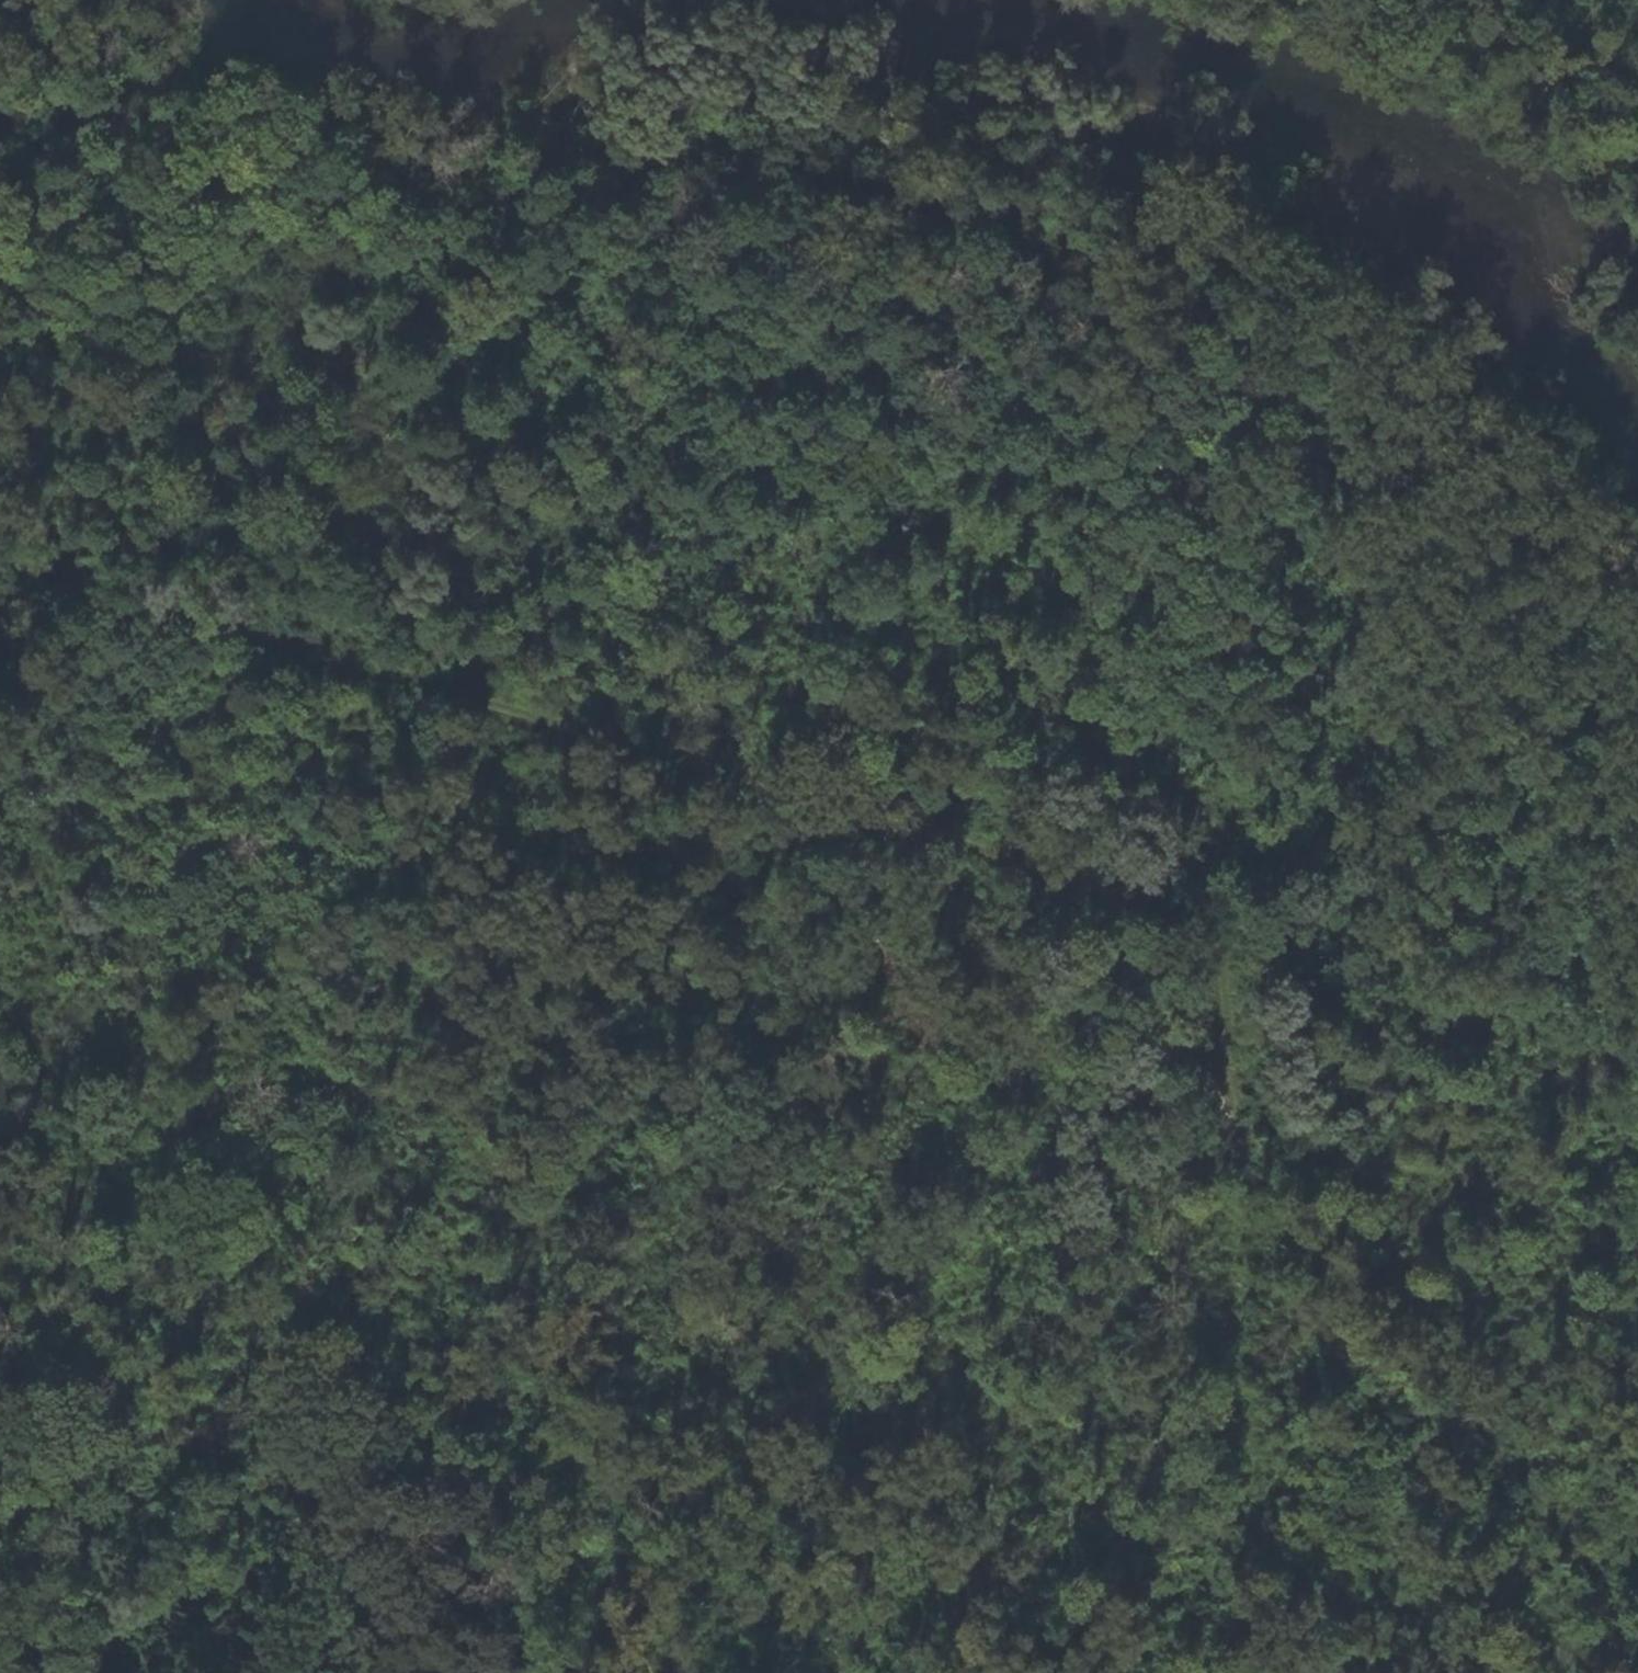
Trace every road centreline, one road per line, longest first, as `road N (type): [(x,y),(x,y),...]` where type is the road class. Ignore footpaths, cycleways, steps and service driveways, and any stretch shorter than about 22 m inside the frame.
road 1 (track): [(0,576),(1637,1069)]

